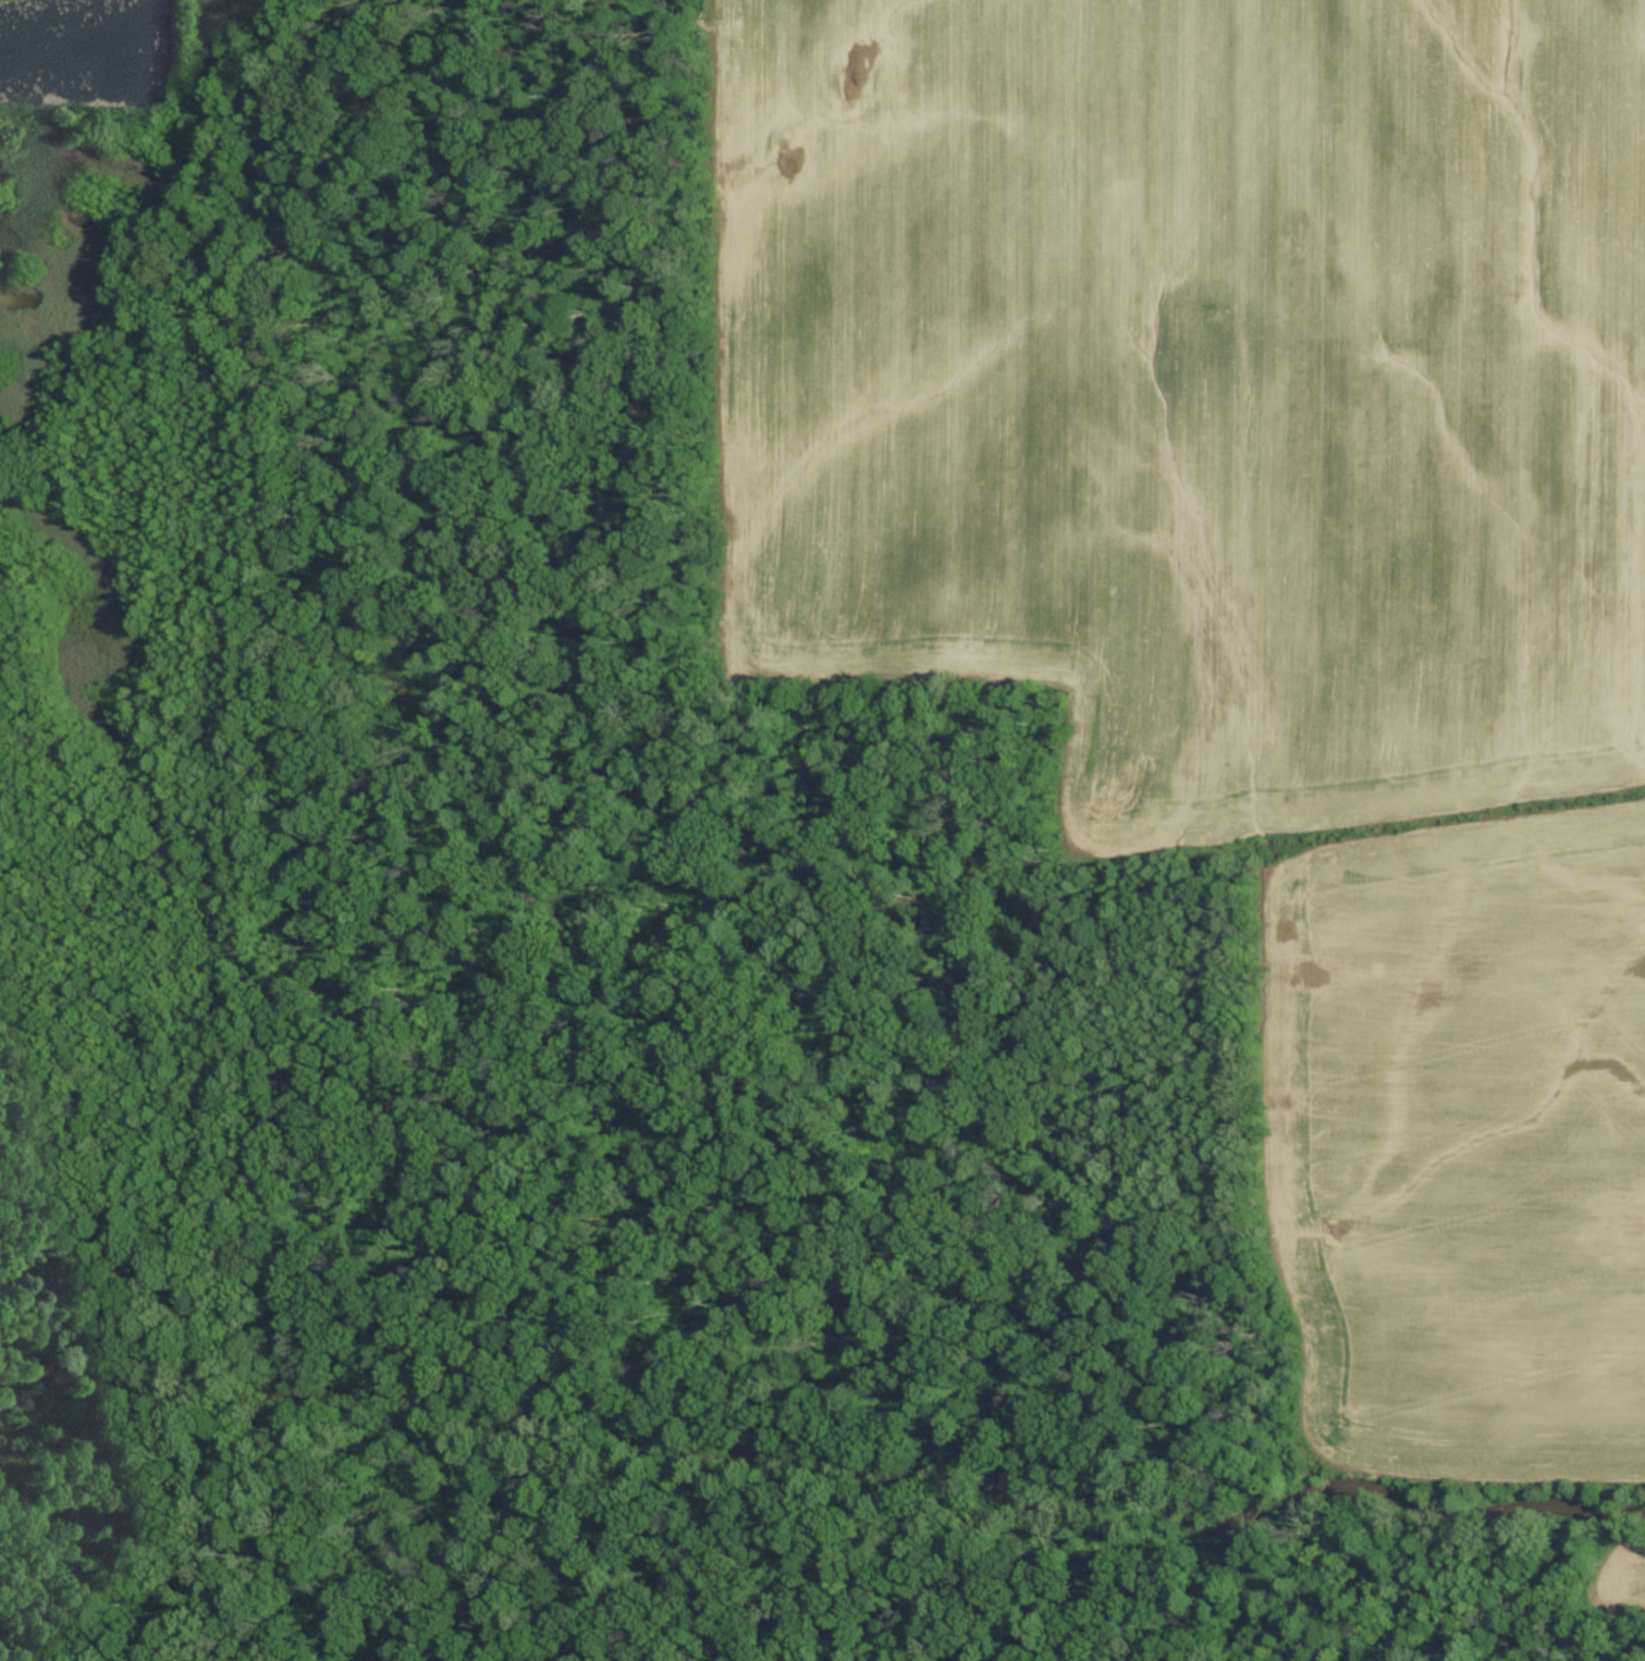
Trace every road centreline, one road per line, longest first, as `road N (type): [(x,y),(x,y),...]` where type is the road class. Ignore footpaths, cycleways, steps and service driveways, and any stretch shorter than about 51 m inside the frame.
road 1 (residential): [(1182,303),(1164,290),(1146,220),(1201,142),(1209,0)]

